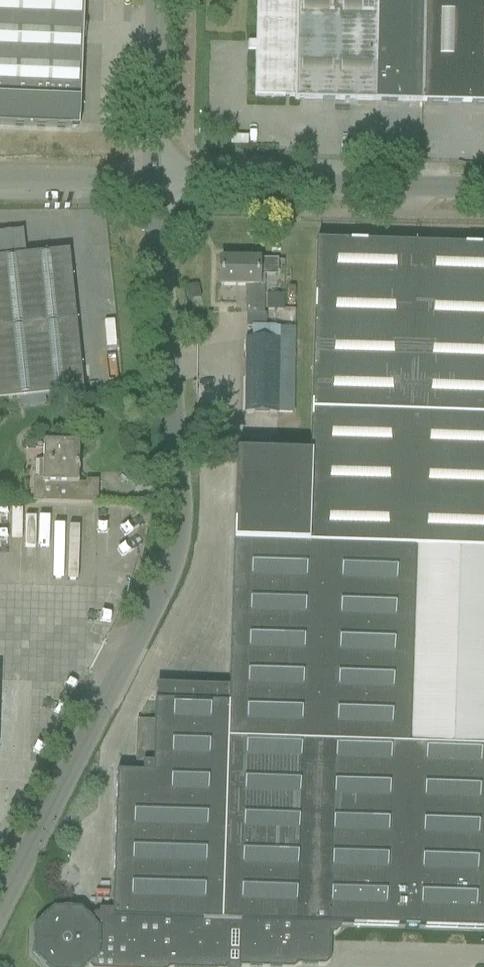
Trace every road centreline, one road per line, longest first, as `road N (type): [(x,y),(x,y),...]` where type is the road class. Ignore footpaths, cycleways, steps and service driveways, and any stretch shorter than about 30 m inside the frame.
road 1 (unclassified): [(0,892),(153,607),(161,572),(166,483),(148,176)]
road 2 (unclassified): [(483,182),(148,176)]
road 3 (unclassified): [(148,176),(149,0)]
road 4 (unclassified): [(0,178),(148,176)]

